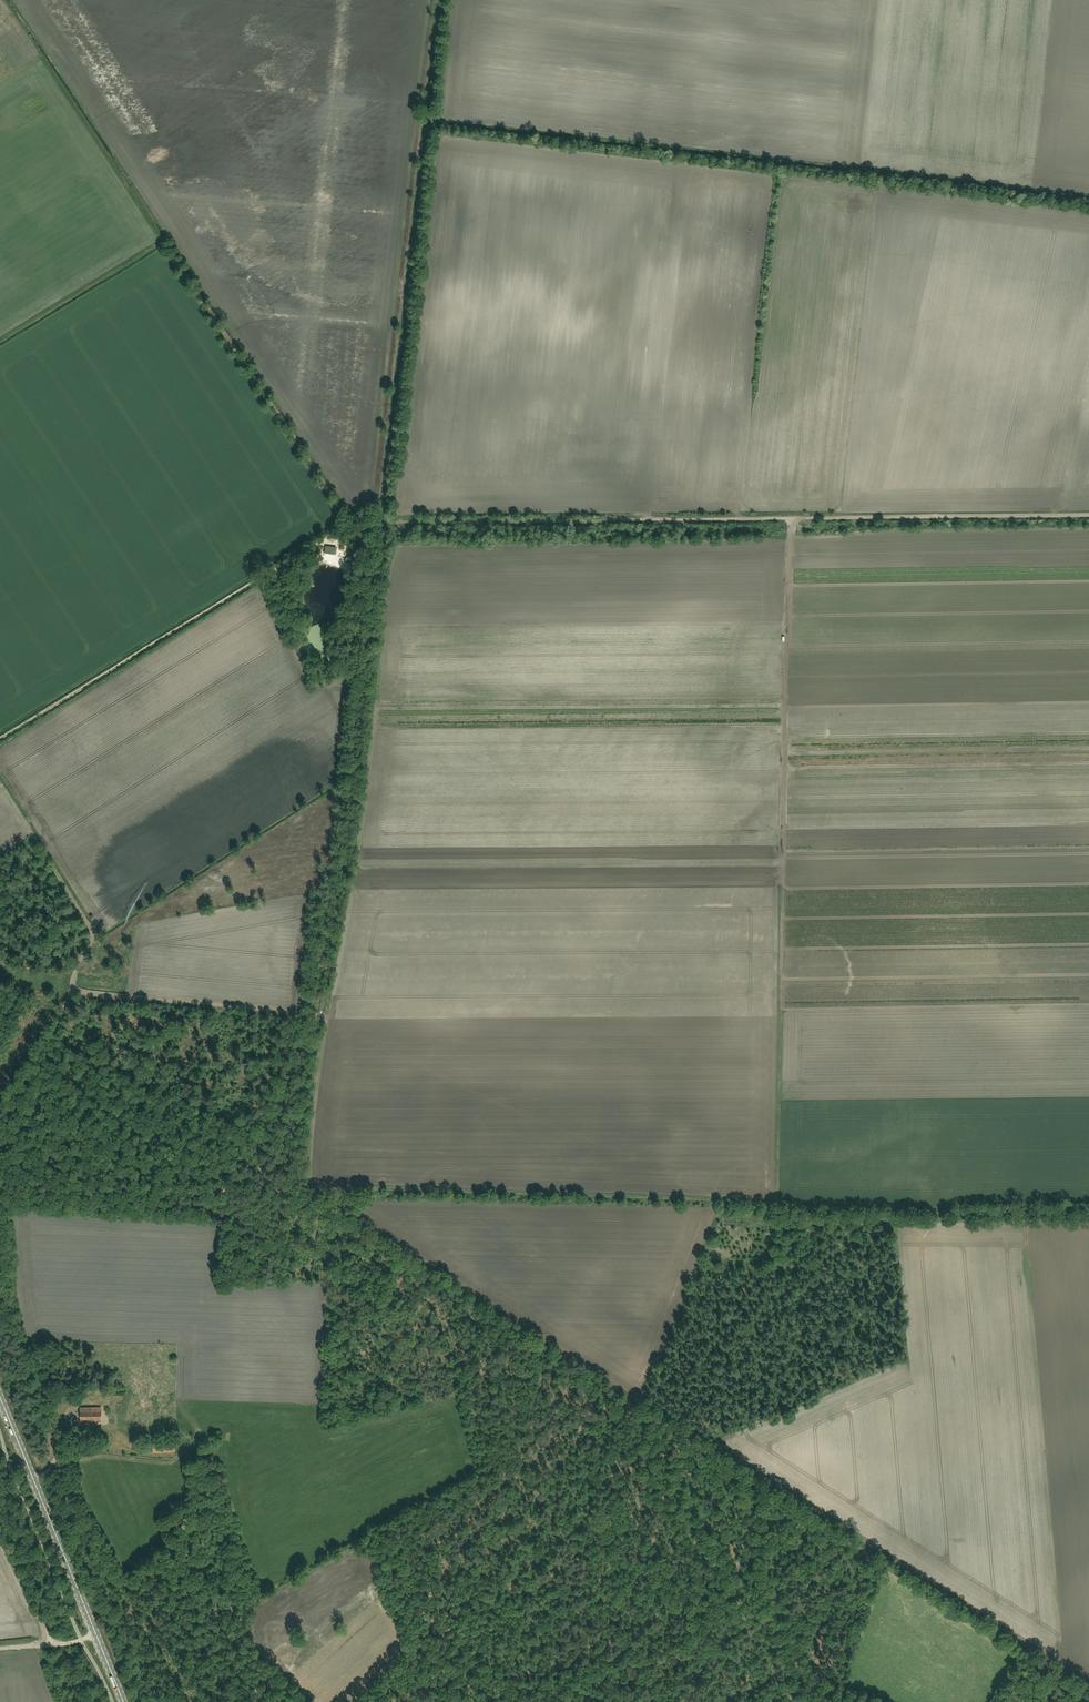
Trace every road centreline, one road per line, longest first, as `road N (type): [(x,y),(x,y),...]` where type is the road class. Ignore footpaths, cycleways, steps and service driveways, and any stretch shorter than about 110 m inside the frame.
road 1 (track): [(442,0),(384,519),(628,520)]
road 2 (unclassified): [(628,520),(1088,515)]
road 3 (track): [(598,1385),(565,1464),(515,1512),(485,1526),(444,1574),(441,1592),(457,1641),(446,1667),(388,1701)]
road 4 (primary): [(123,1701),(0,1399)]

